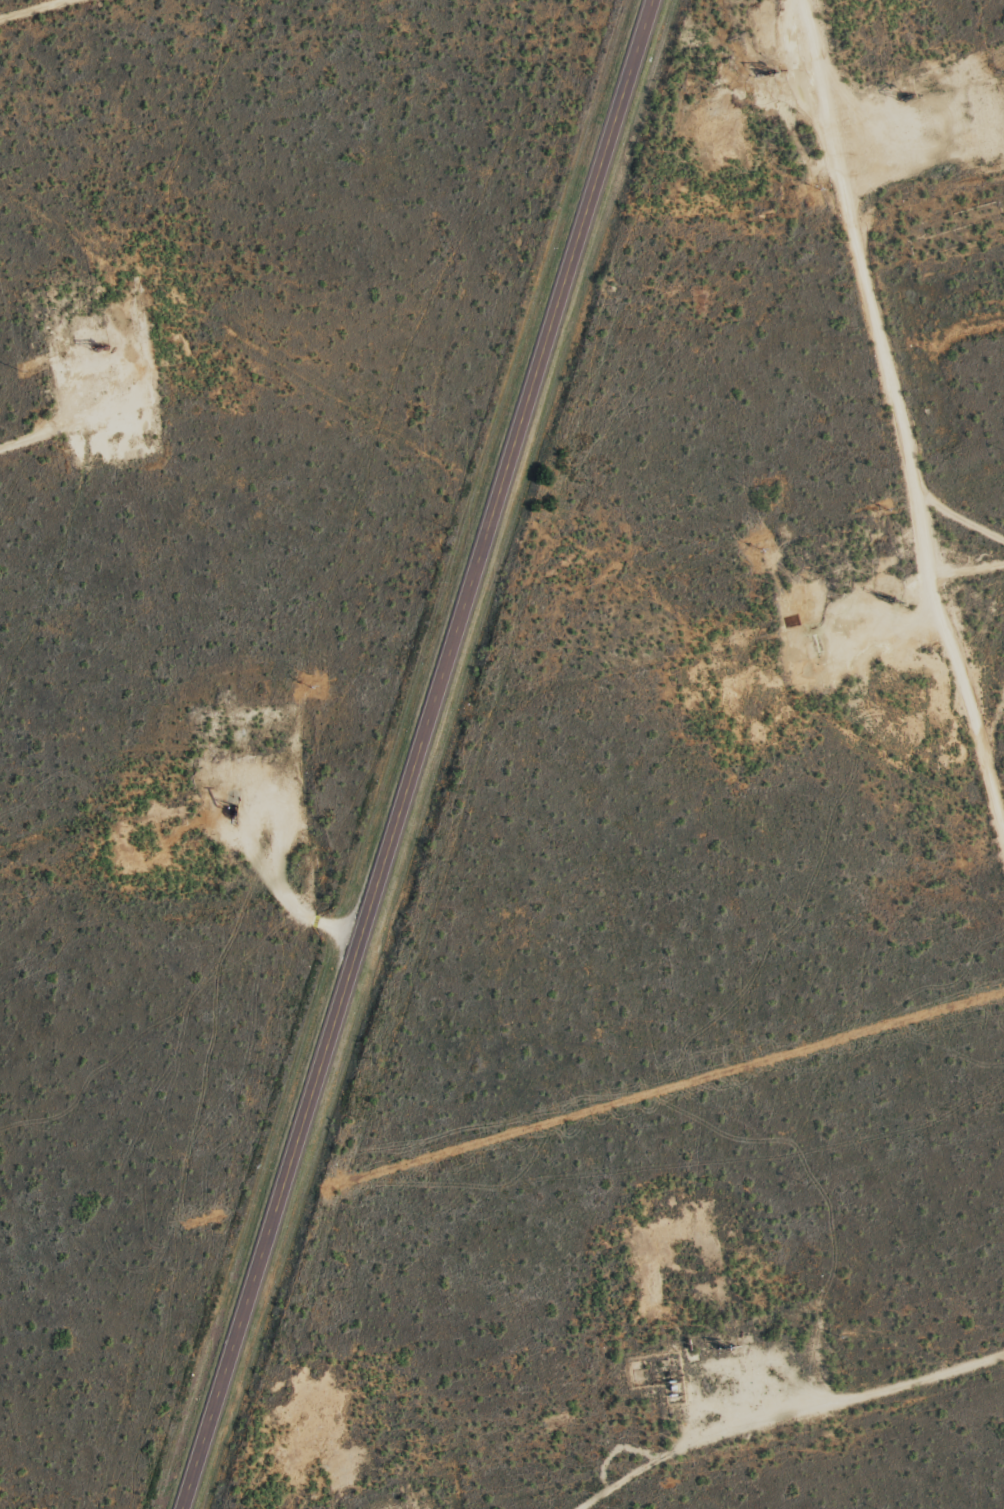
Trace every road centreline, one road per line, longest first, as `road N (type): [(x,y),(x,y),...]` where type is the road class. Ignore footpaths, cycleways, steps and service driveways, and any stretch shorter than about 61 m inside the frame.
road 1 (secondary): [(656,0),(180,1508)]

